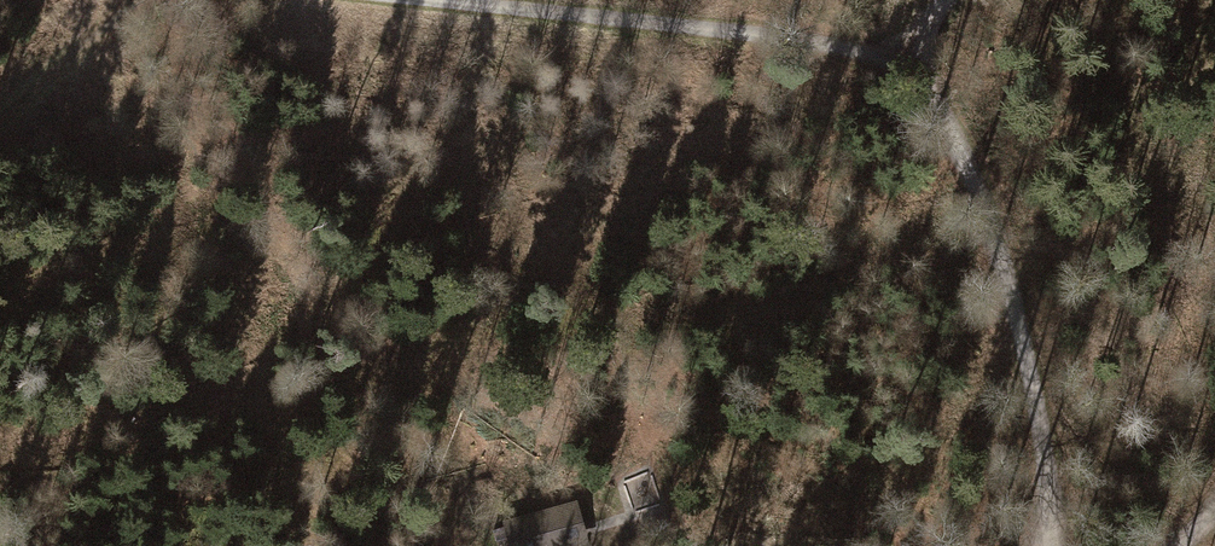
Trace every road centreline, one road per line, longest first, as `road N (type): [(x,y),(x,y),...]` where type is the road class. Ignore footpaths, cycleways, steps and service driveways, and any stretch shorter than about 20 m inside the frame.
road 1 (track): [(922,47),(1015,317),(1041,431),(1055,545)]
road 2 (track): [(443,0),(870,53),(922,47)]
road 3 (track): [(0,123),(140,0)]

